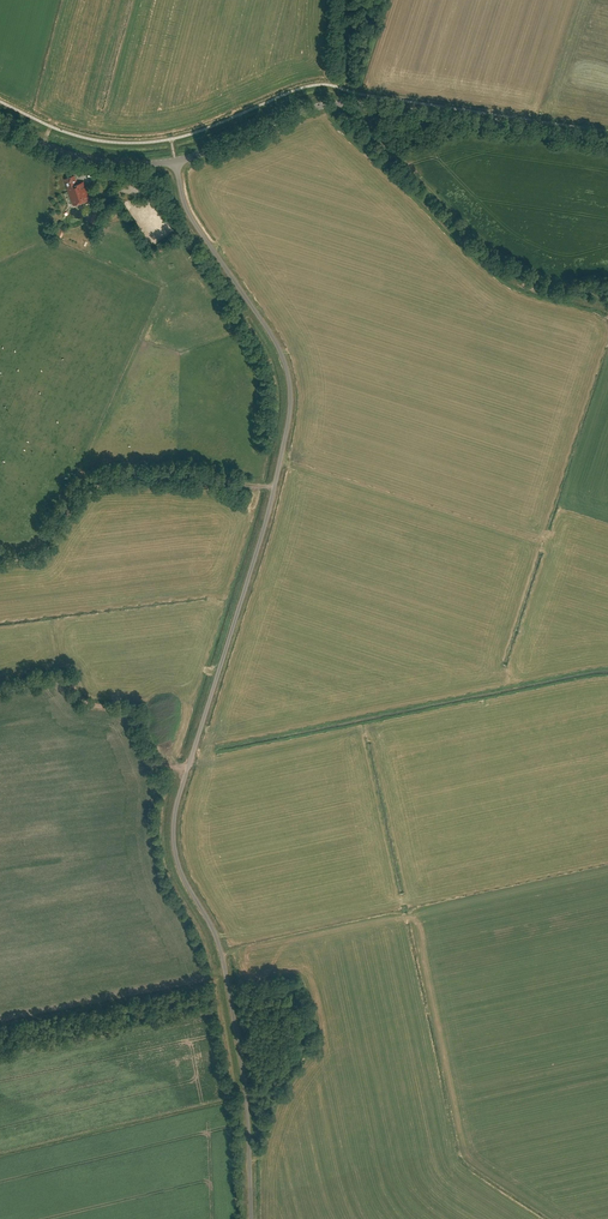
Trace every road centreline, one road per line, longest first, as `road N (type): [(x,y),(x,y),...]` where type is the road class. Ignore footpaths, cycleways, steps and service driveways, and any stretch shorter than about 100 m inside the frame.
road 1 (unclassified): [(251,1218),(244,1084),(229,994),(173,832),(269,510),(290,387),(278,346),(188,212),(175,162)]
road 2 (tertiary): [(607,141),(324,104),(175,162)]
road 3 (track): [(369,96),(367,119),(380,146),(478,241),(521,271),(598,292),(607,309)]
road 4 (track): [(274,486),(180,471),(107,471),(84,477),(41,544),(0,551)]
road 5 (track): [(0,691),(63,680),(85,703),(130,715),(158,767),(186,769)]
road 6 (track): [(248,1126),(260,1120),(294,1055),(298,1013),(291,986),(229,994)]
road 7 (tertiary): [(175,162),(100,162),(0,125)]

